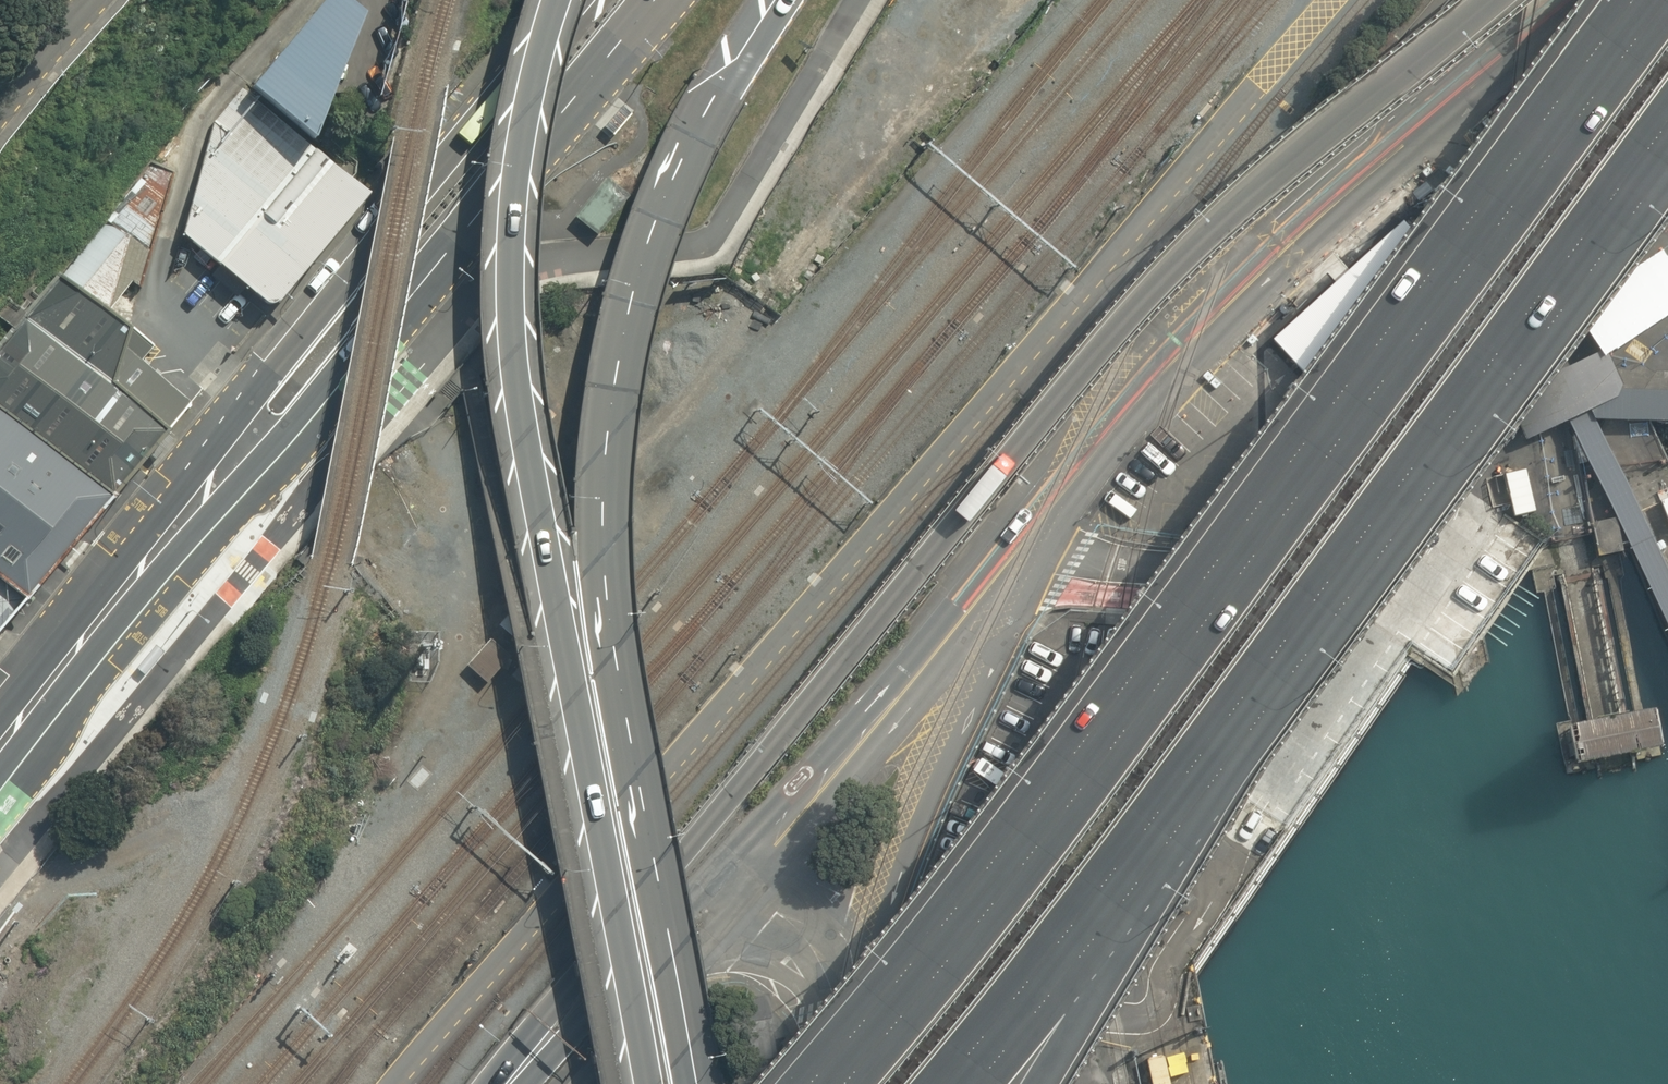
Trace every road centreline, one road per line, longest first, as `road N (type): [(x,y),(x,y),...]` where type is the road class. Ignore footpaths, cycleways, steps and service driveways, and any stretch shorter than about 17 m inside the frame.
road 1 (motorway): [(486,1083),(553,992),(741,785),(1137,308),(1311,152),(1503,0)]
road 2 (motorway): [(841,1083),(1208,626),(1666,0)]
road 3 (primary): [(779,0),(708,111),(652,221),(602,416),(595,530),(604,630),(689,1077)]
road 4 (primary): [(637,1083),(507,344),(517,142),(555,0)]
road 5 (motorway): [(1667,123),(1195,764)]
road 6 (secondary): [(657,0),(295,439),(211,483)]
road 7 (secondary): [(1109,425),(1253,281),(1575,0)]
road 8 (secondary): [(211,483),(248,398),(578,0)]
road 9 (secondary): [(1109,425),(904,844),(879,918),(873,971)]
road 10 (secondary): [(734,885),(934,654),(1109,425)]
road 11 (motorway): [(1195,764),(938,1083)]
road 12 (motorway): [(1195,764),(1046,1083)]
road 13 (secondary): [(0,748),(211,483)]
road 14 (secondary): [(516,1083),(570,1023),(645,965)]
road 15 (secondary): [(734,885),(873,971)]
road 16 (residential): [(92,0),(0,118)]
road 17 (primary): [(645,965),(567,1083)]

